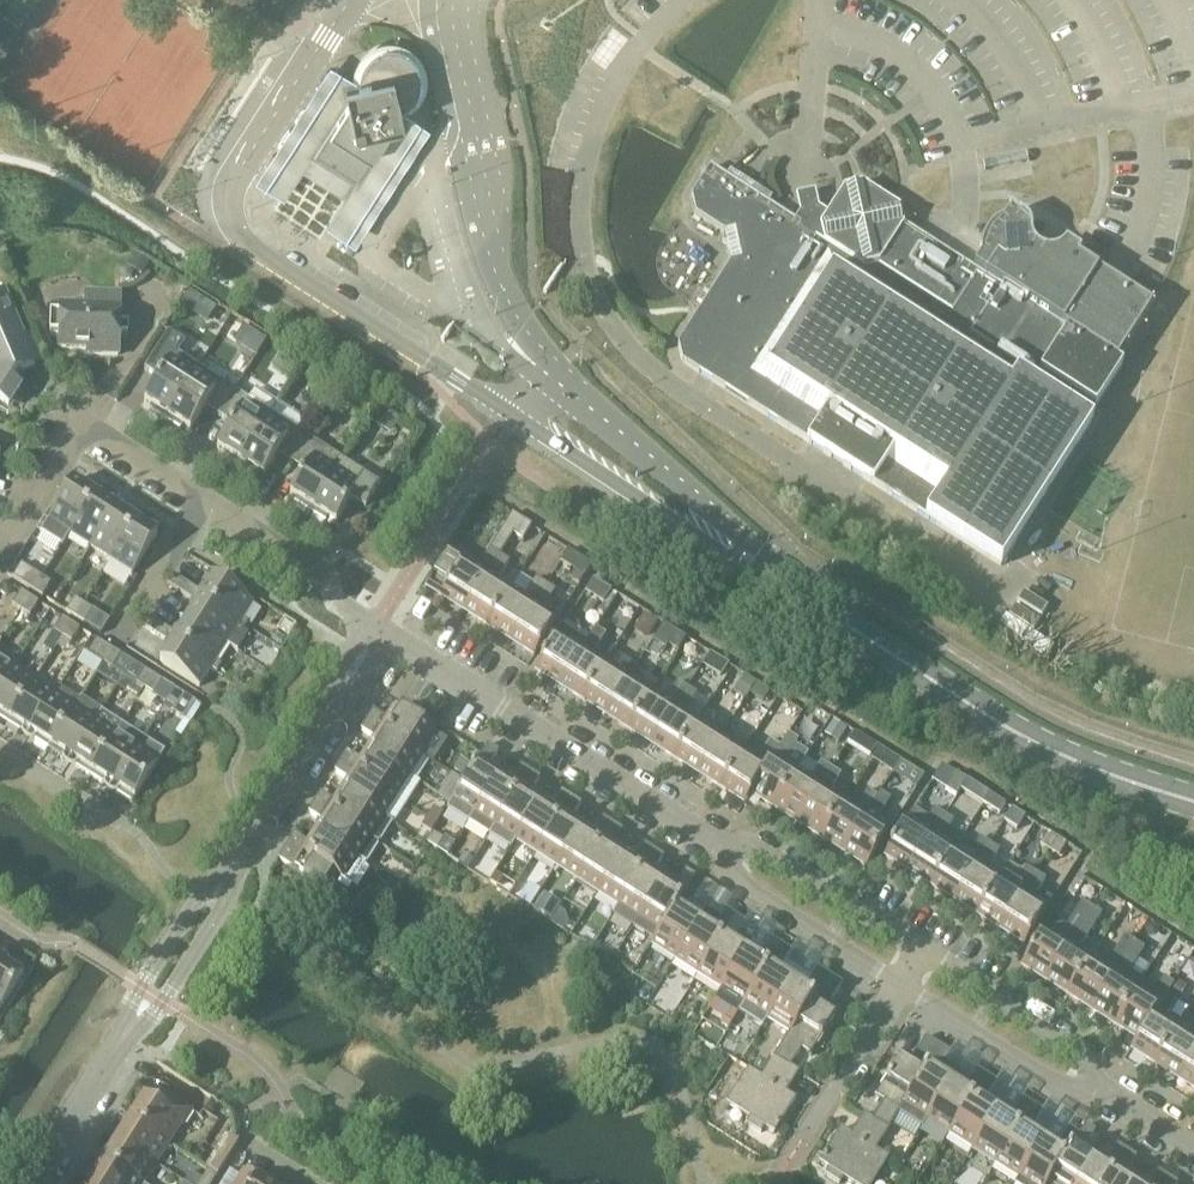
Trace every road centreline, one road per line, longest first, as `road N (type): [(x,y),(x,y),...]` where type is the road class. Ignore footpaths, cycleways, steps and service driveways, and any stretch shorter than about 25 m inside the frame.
road 1 (residential): [(762,567),(1044,750),(1193,802)]
road 2 (residential): [(716,841),(738,876),(905,984),(1064,1086),(1115,1098)]
road 3 (residential): [(1115,1098),(1080,1053),(926,950),(766,851),(716,841)]
road 4 (residential): [(716,841),(377,629)]
road 5 (residential): [(762,567),(718,514),(548,374),(512,415)]
road 6 (residential): [(377,629),(337,606),(323,575),(116,445)]
road 7 (residential): [(512,415),(708,542),(762,567)]
road 8 (residential): [(237,860),(377,629)]
road 9 (residential): [(123,1038),(163,1002),(222,908),(237,860)]
road 10 (residential): [(237,860),(200,895),(140,988),(123,1038)]
road 11 (residential): [(33,1183),(123,1038)]
road 12 (residential): [(0,554),(65,450),(89,437)]

